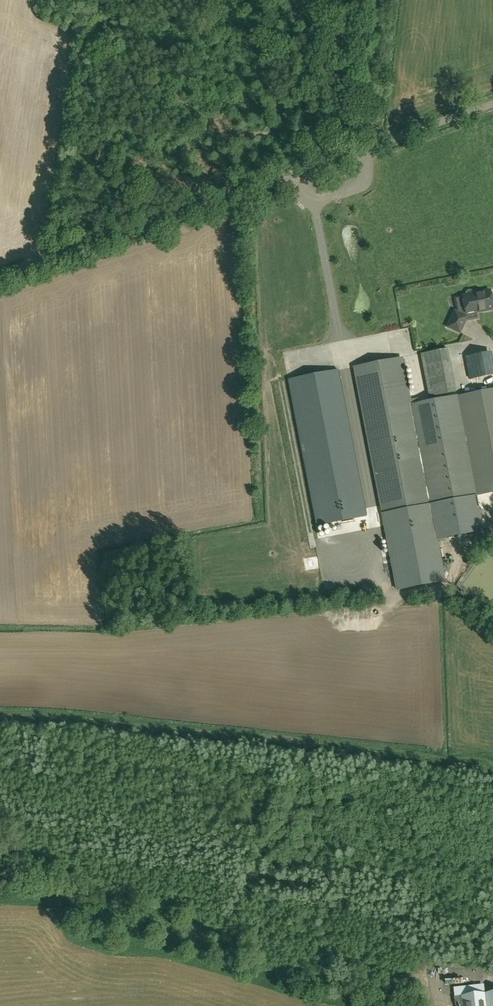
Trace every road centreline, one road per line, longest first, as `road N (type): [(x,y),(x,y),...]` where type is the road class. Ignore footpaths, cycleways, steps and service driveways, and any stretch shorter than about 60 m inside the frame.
road 1 (unclassified): [(492,104),(0,276)]

